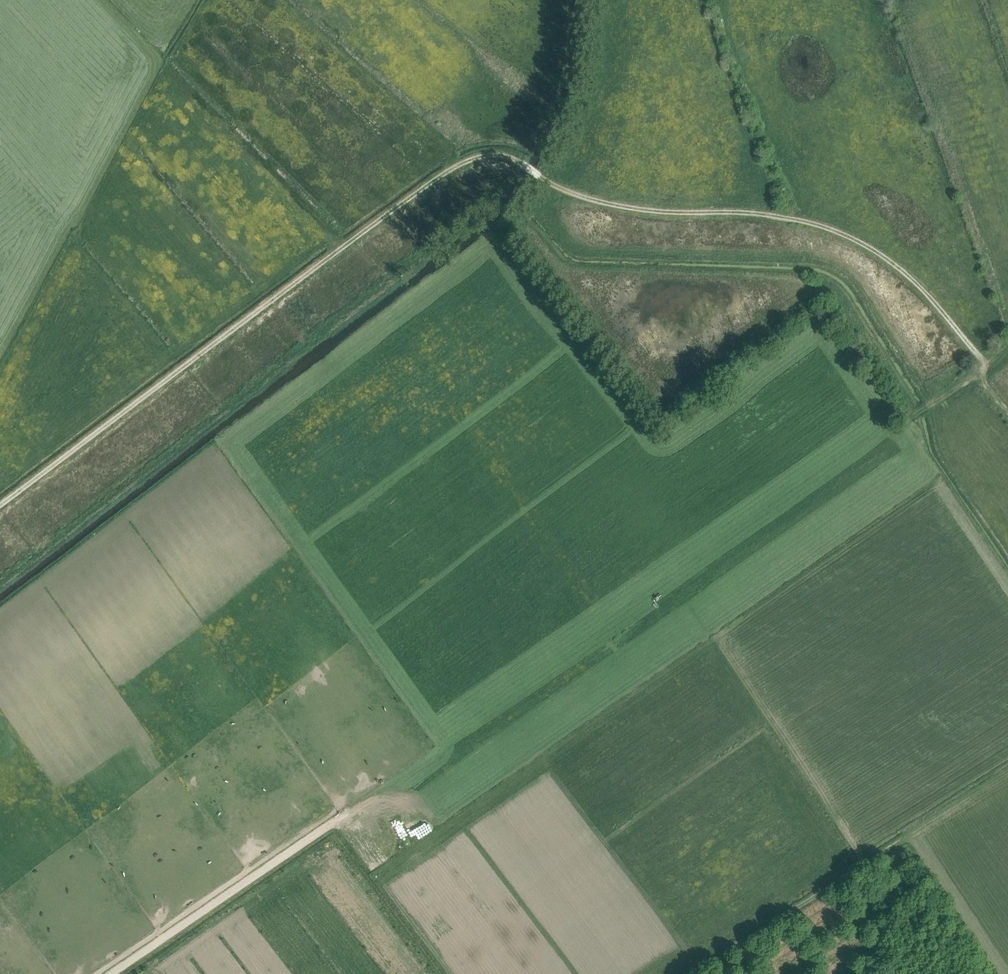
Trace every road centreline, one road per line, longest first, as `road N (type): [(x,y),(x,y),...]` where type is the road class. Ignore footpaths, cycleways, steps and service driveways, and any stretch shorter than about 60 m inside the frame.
road 1 (unclassified): [(109,973),(340,818)]
road 2 (track): [(688,973),(906,838)]

